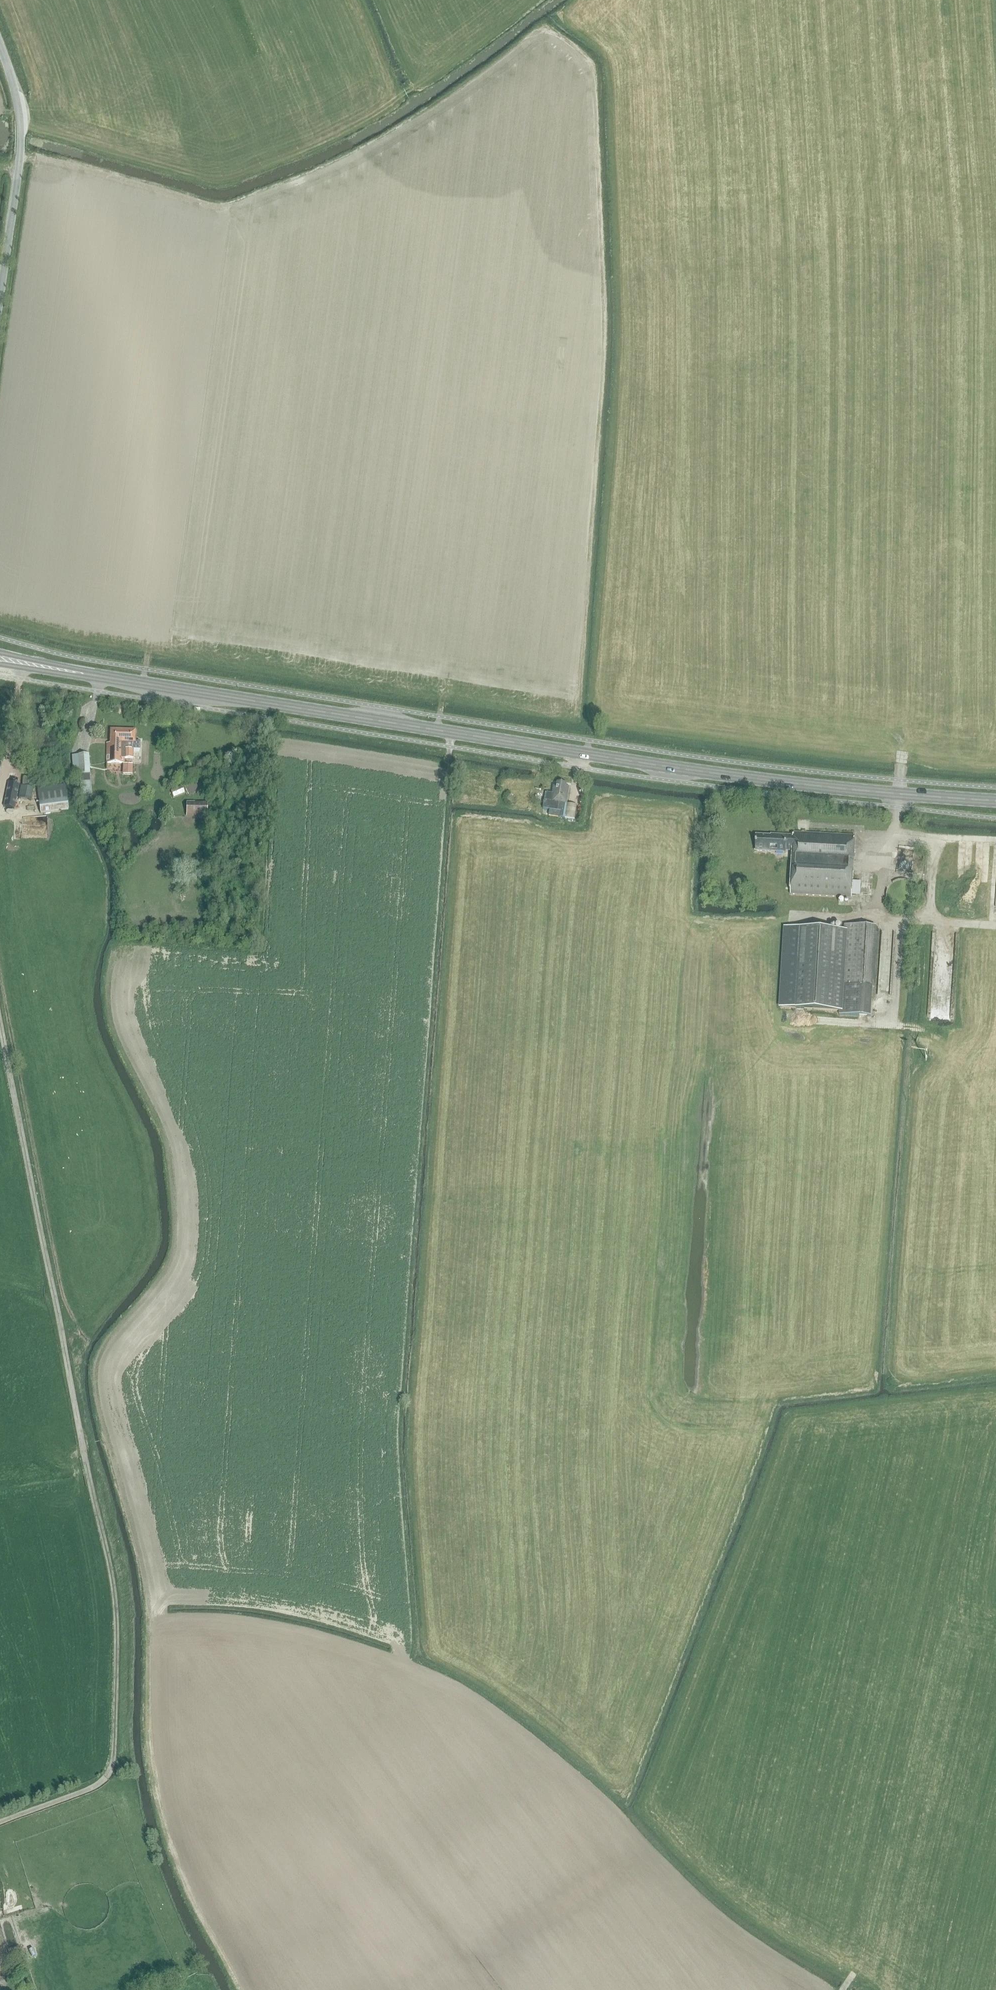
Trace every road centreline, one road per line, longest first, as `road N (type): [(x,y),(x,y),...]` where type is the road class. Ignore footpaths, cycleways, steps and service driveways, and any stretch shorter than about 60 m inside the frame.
road 1 (primary): [(995,801),(679,770),(0,658)]
road 2 (unclassified): [(0,278),(16,159),(15,96),(0,49)]

